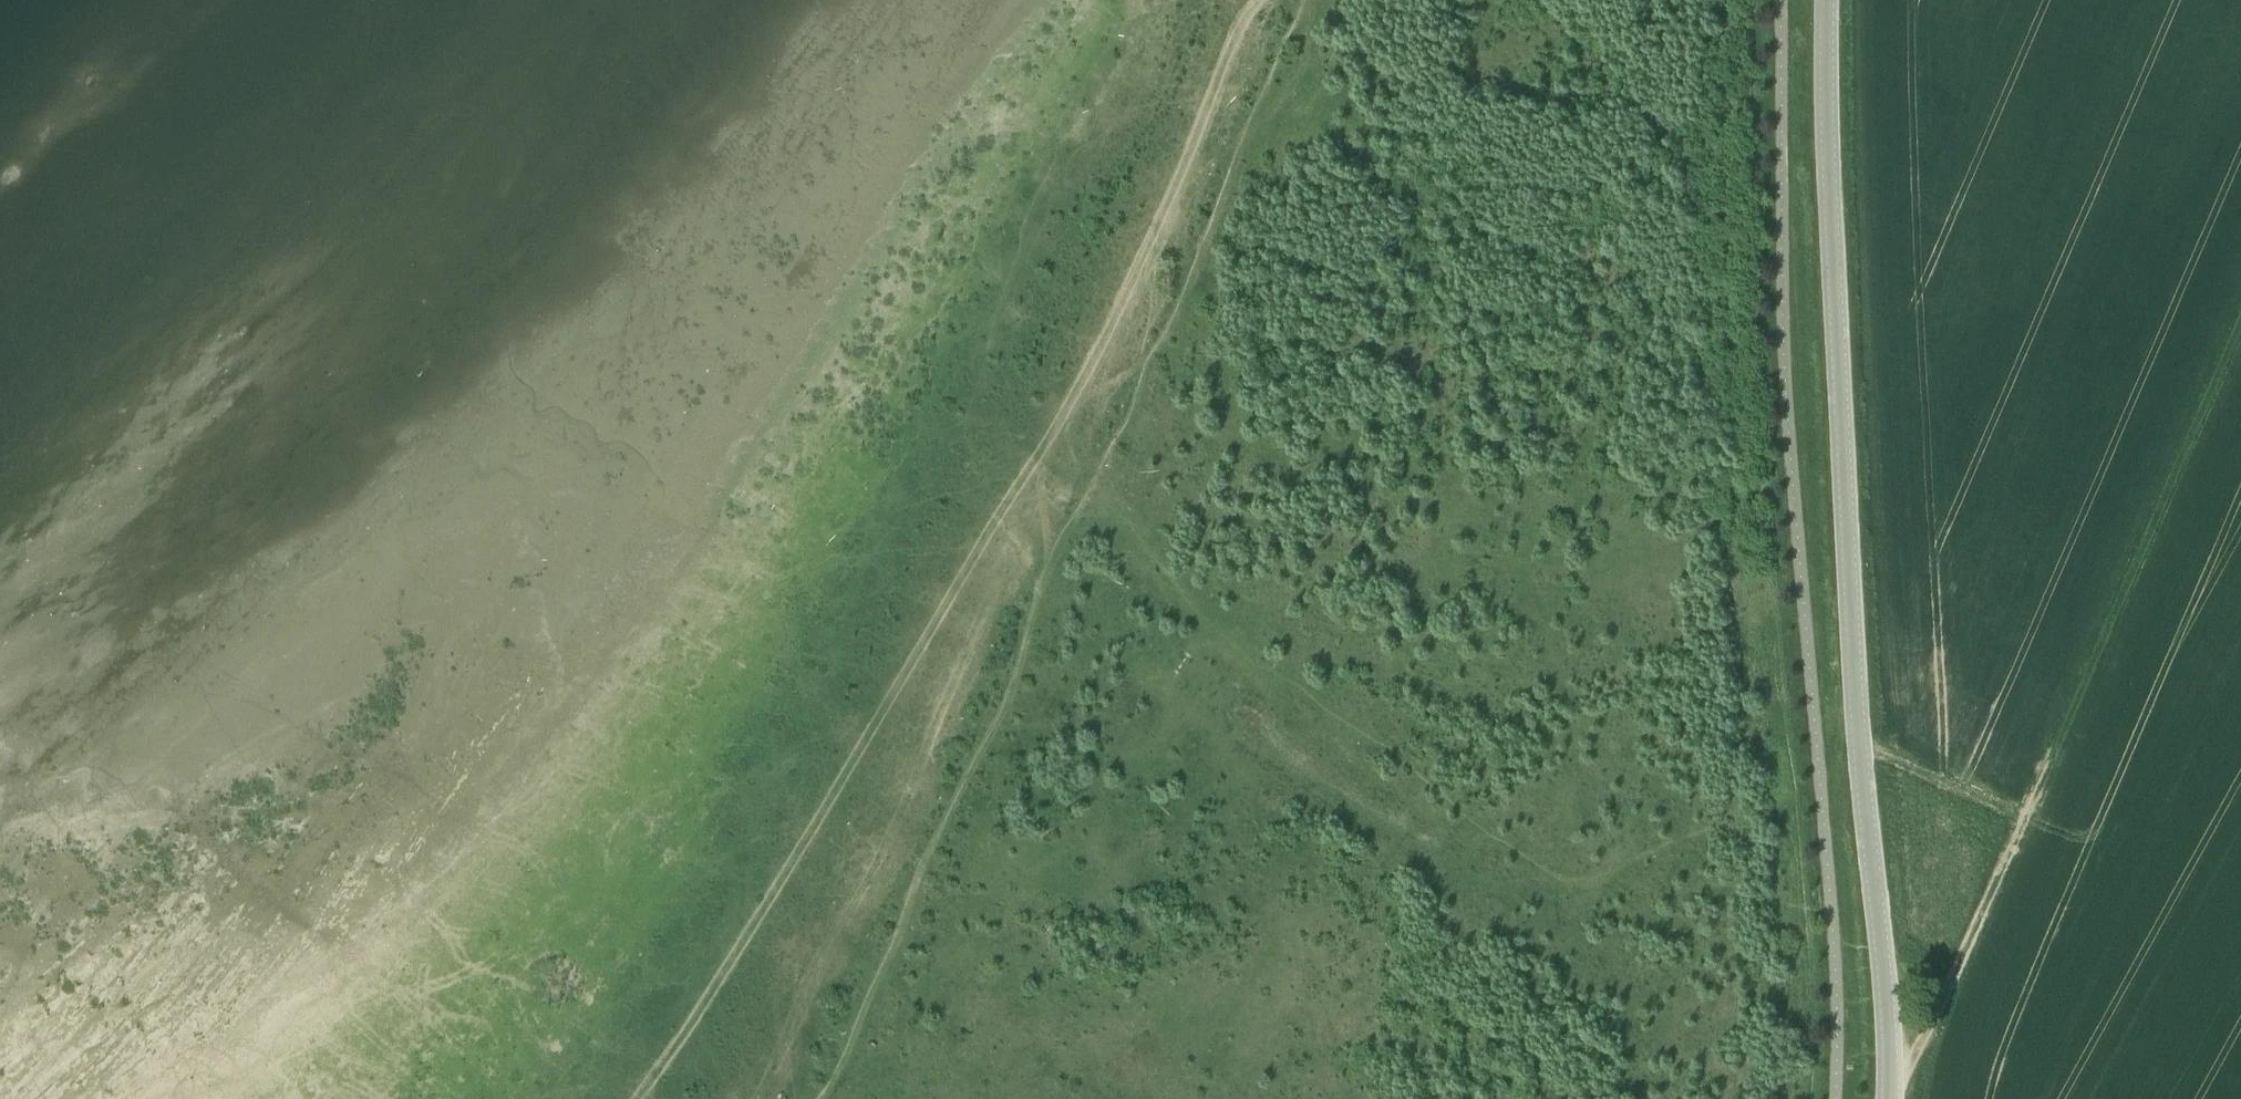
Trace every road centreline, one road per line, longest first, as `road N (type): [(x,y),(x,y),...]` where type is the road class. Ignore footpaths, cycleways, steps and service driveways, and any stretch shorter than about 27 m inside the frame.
road 1 (tertiary): [(1895,1098),(1853,656),(1828,0)]

